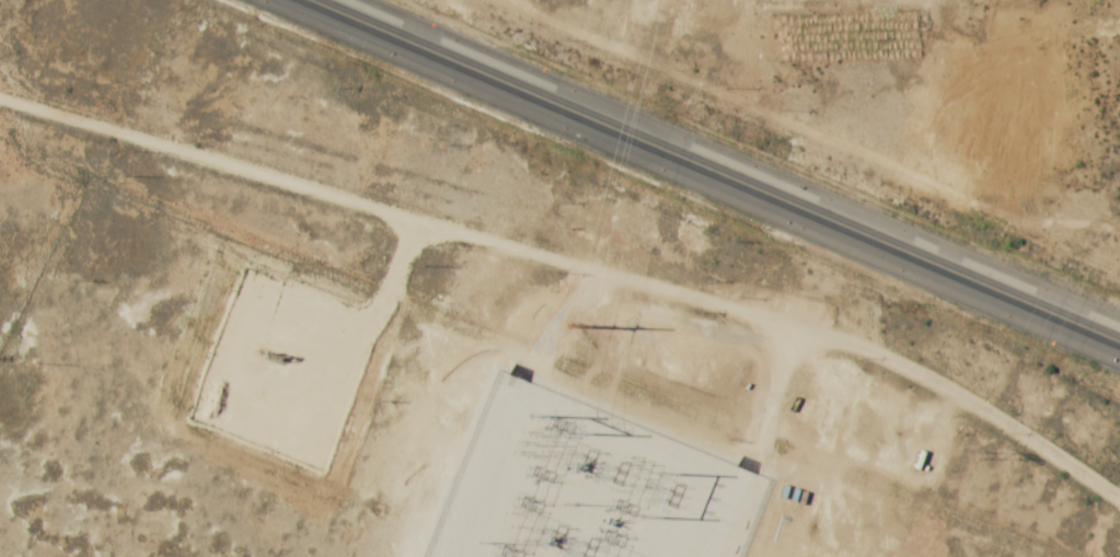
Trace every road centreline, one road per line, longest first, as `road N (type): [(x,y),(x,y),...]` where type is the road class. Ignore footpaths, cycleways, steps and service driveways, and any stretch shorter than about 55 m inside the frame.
road 1 (residential): [(1119,501),(870,352),(573,260),(0,103)]
road 2 (primary): [(1119,344),(306,0)]
road 3 (residential): [(406,216),(359,353)]

